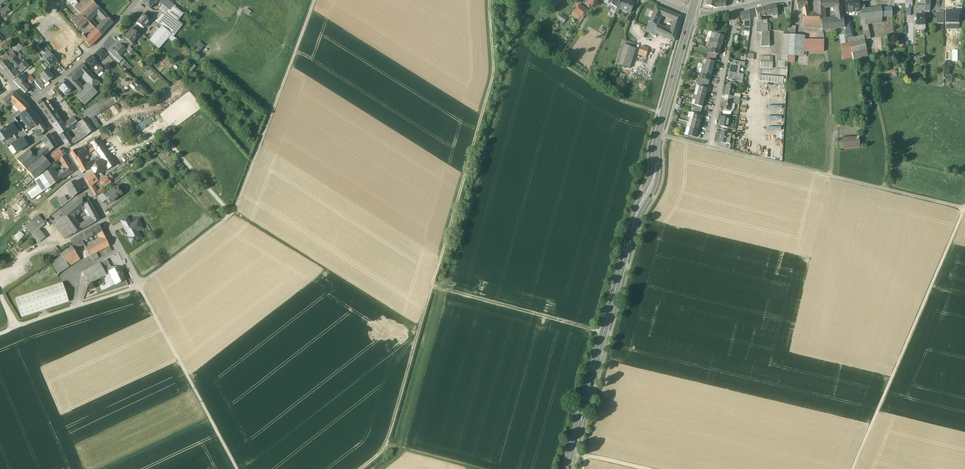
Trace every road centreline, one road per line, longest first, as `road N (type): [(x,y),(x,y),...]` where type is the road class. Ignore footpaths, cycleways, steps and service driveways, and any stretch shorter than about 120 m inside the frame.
road 1 (primary): [(691,14),(656,144),(655,174),(635,220),(566,468)]
road 2 (track): [(114,138),(133,147),(161,134),(226,207),(419,328)]
road 3 (track): [(140,284),(237,205),(315,0)]
road 4 (track): [(419,328),(492,78),(489,0)]
road 5 (track): [(658,135),(964,208)]
road 6 (track): [(853,468),(964,208)]
road 7 (residential): [(32,104),(140,284)]
road 8 (track): [(237,468),(140,284)]
road 9 (track): [(508,0),(510,29),(619,99),(664,113)]
road 10 (track): [(432,285),(610,336)]
road 11 (track): [(359,468),(385,445),(419,328)]
road 12 (track): [(0,333),(140,284)]
road 13 (residential): [(32,104),(137,0)]
road 14 (residential): [(735,9),(711,147)]

